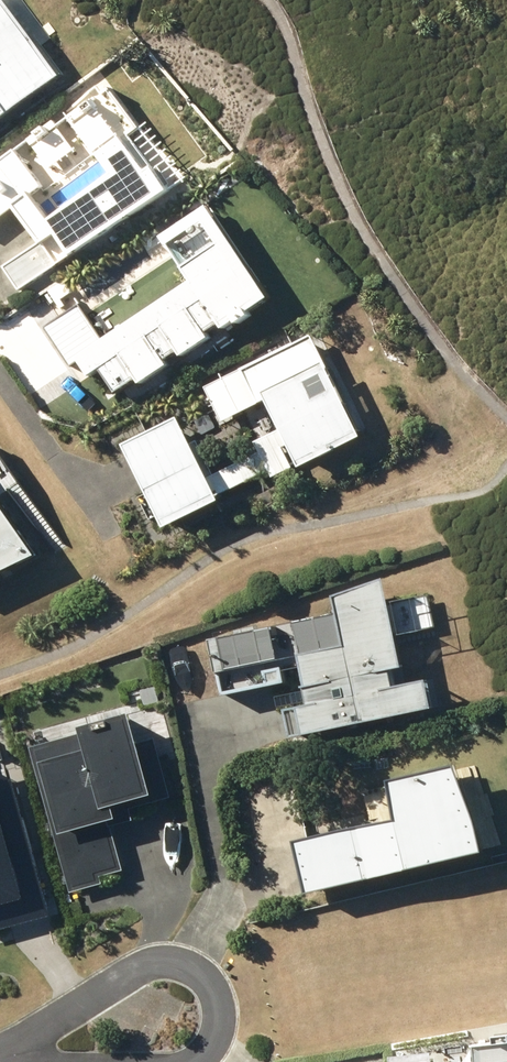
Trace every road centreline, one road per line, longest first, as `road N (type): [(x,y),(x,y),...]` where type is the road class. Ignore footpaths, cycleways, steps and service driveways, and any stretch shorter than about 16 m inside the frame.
road 1 (residential): [(5,1061),(133,971),(169,963),(202,976),(215,1006),(212,1037),(189,1061)]

